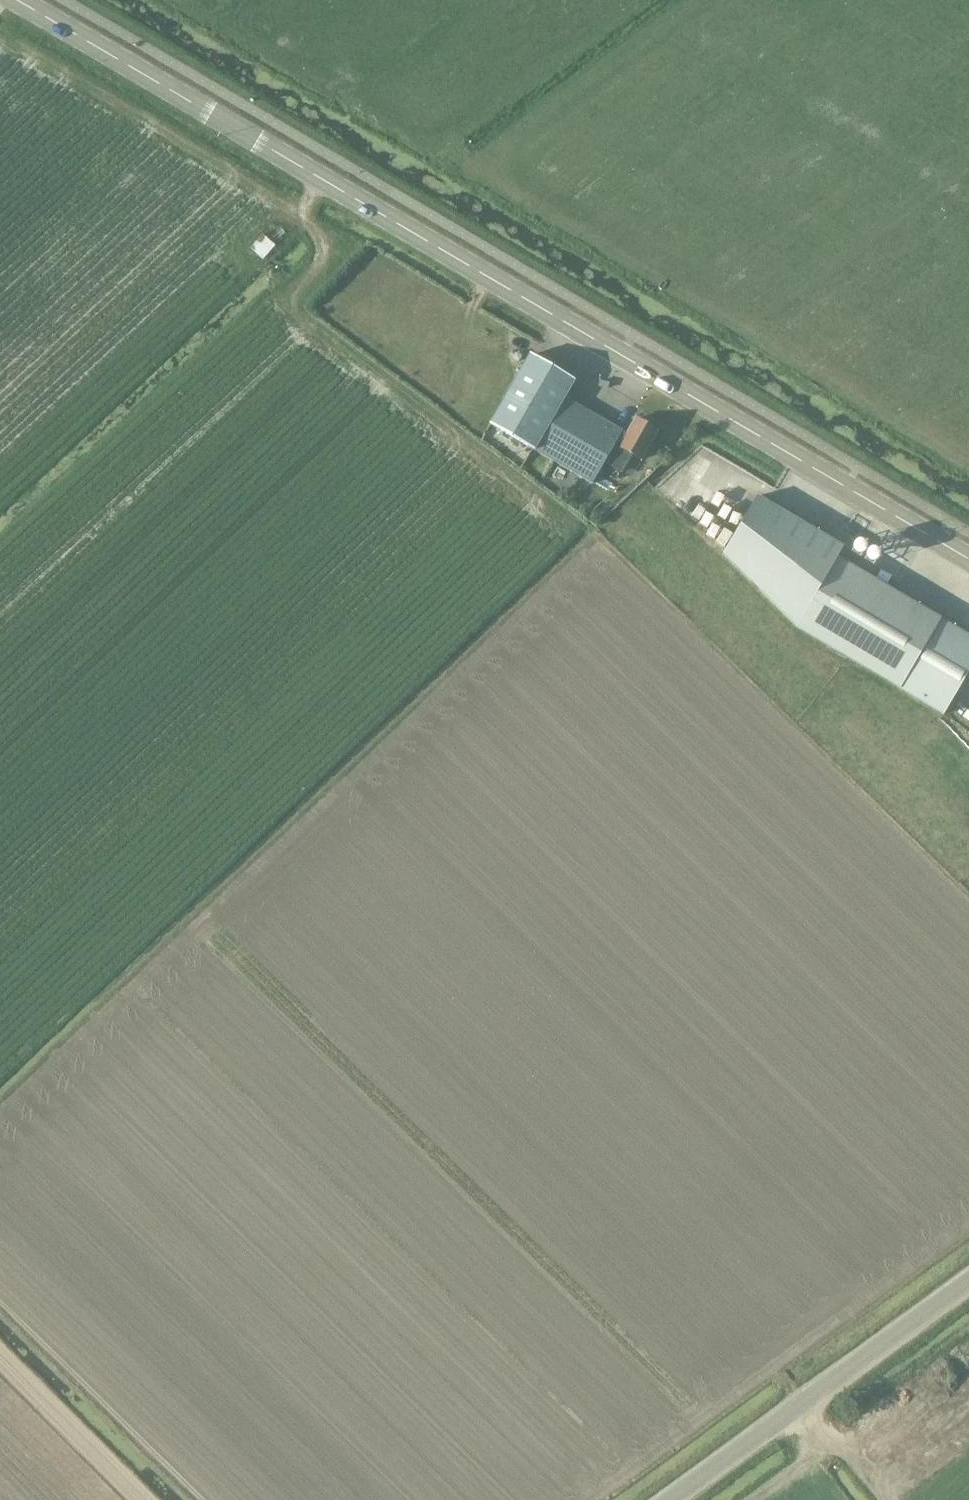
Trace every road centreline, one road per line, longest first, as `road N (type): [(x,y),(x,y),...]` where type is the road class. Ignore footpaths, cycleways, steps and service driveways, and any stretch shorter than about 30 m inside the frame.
road 1 (secondary): [(968,558),(18,0)]
road 2 (unclassified): [(668,1499),(968,1279)]

